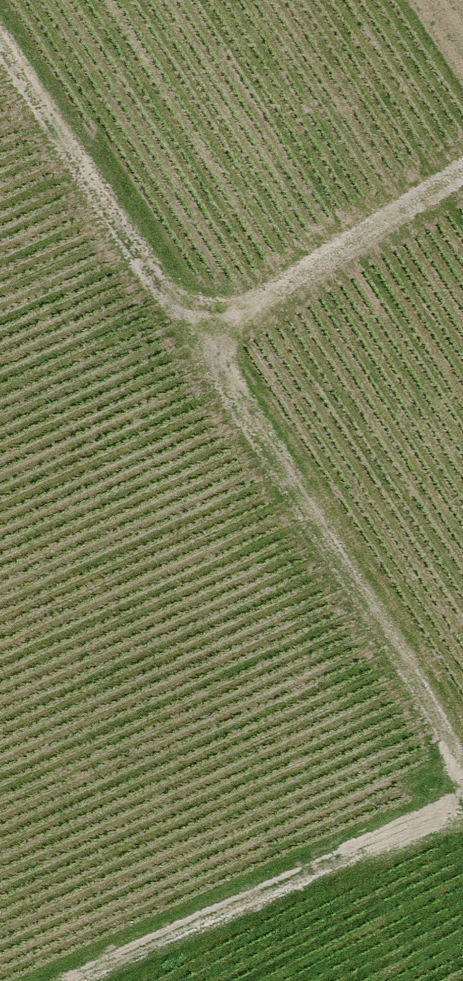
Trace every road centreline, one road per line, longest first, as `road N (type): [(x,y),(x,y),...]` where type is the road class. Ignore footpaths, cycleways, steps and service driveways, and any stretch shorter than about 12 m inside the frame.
road 1 (track): [(462,171),(202,346),(462,758)]
road 2 (track): [(462,804),(76,980)]
road 3 (track): [(202,346),(0,35)]

